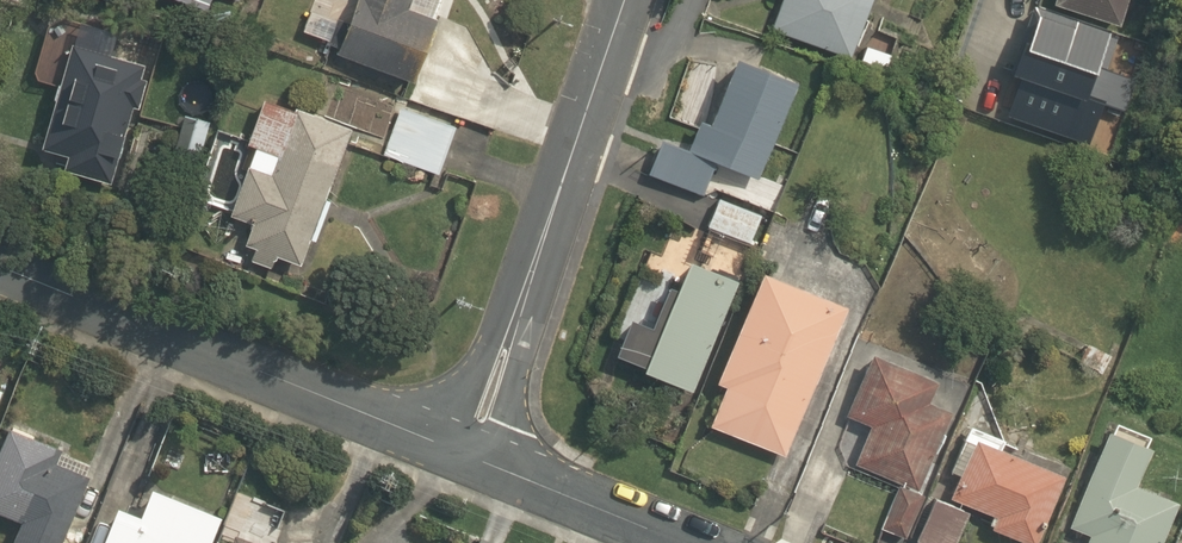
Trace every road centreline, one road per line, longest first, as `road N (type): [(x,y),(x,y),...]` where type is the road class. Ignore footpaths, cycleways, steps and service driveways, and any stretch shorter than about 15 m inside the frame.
road 1 (residential): [(0,267),(467,457)]
road 2 (residential): [(624,0),(467,457)]
road 3 (residential): [(467,457),(687,542)]

